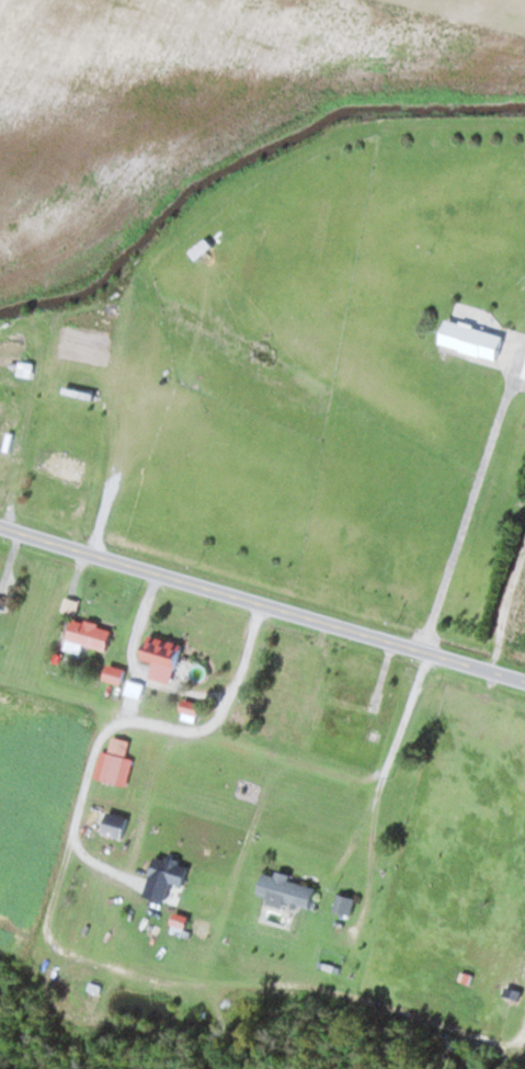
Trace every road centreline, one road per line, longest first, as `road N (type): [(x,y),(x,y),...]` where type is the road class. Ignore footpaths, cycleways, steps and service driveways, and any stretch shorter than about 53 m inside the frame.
road 1 (residential): [(524,681),(0,525)]

